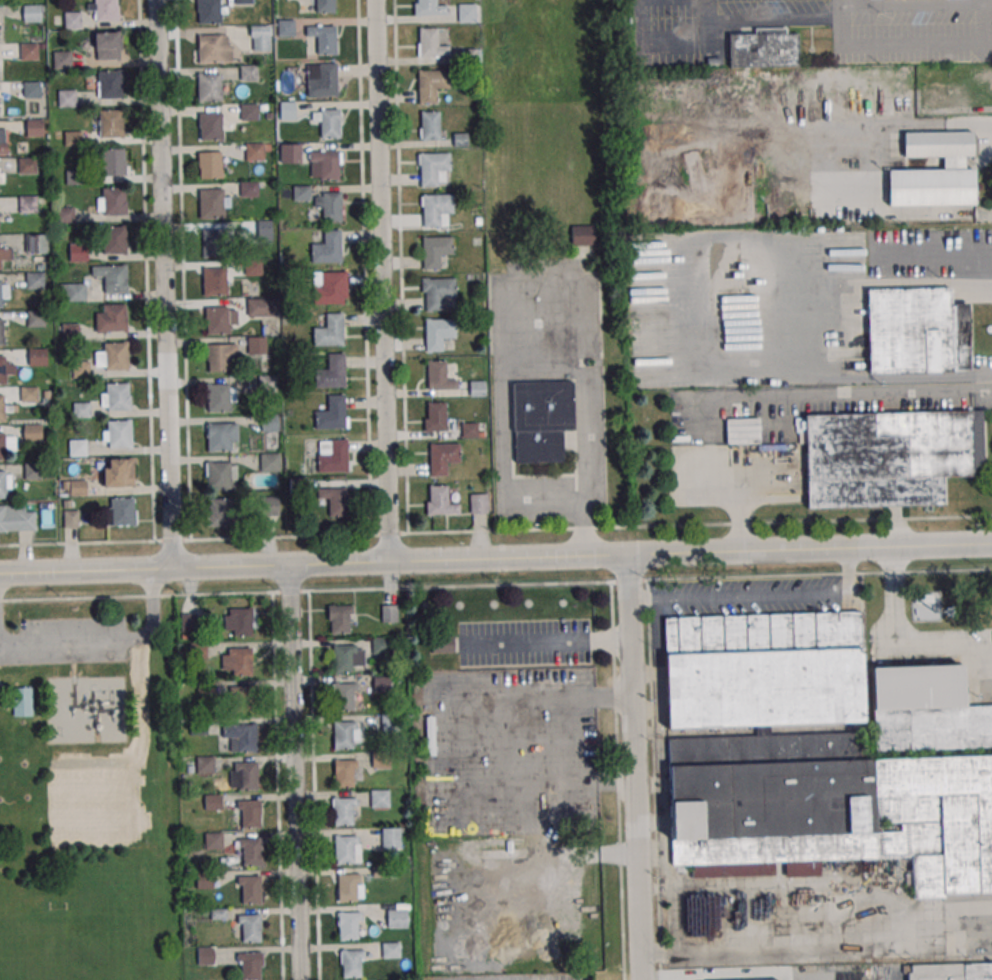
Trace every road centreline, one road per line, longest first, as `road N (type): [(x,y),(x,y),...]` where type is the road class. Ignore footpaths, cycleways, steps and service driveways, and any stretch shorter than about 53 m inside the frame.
road 1 (tertiary): [(0,574),(991,544)]
road 2 (residential): [(173,568),(156,0)]
road 3 (residential): [(390,562),(376,0)]
road 4 (residential): [(639,979),(629,555)]
road 5 (residential): [(301,979),(289,565)]

